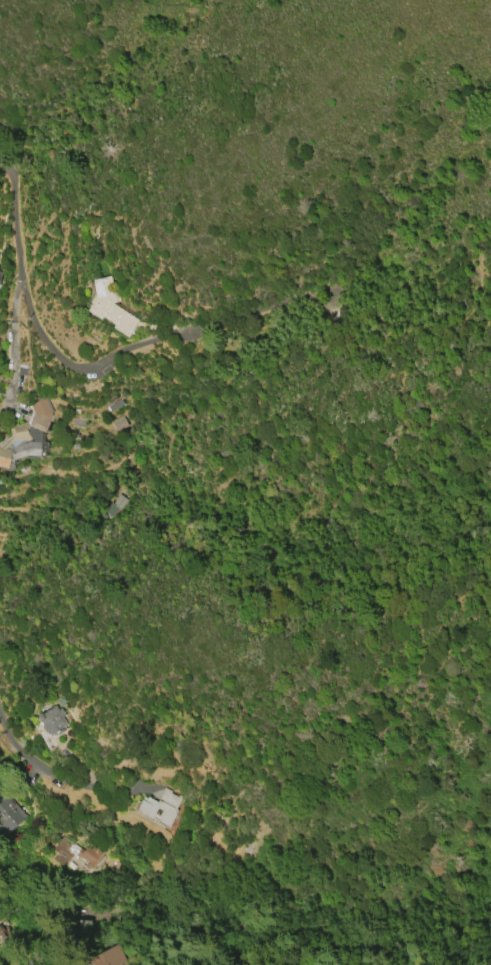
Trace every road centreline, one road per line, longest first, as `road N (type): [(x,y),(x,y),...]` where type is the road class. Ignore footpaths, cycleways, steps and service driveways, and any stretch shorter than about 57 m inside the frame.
road 1 (residential): [(0,169),(7,171),(27,301),(52,348),(79,372),(98,373),(172,336),(334,292)]
road 2 (residential): [(0,909),(167,922),(235,964)]
road 3 (residential): [(0,708),(19,751),(66,781),(100,794),(150,791)]

